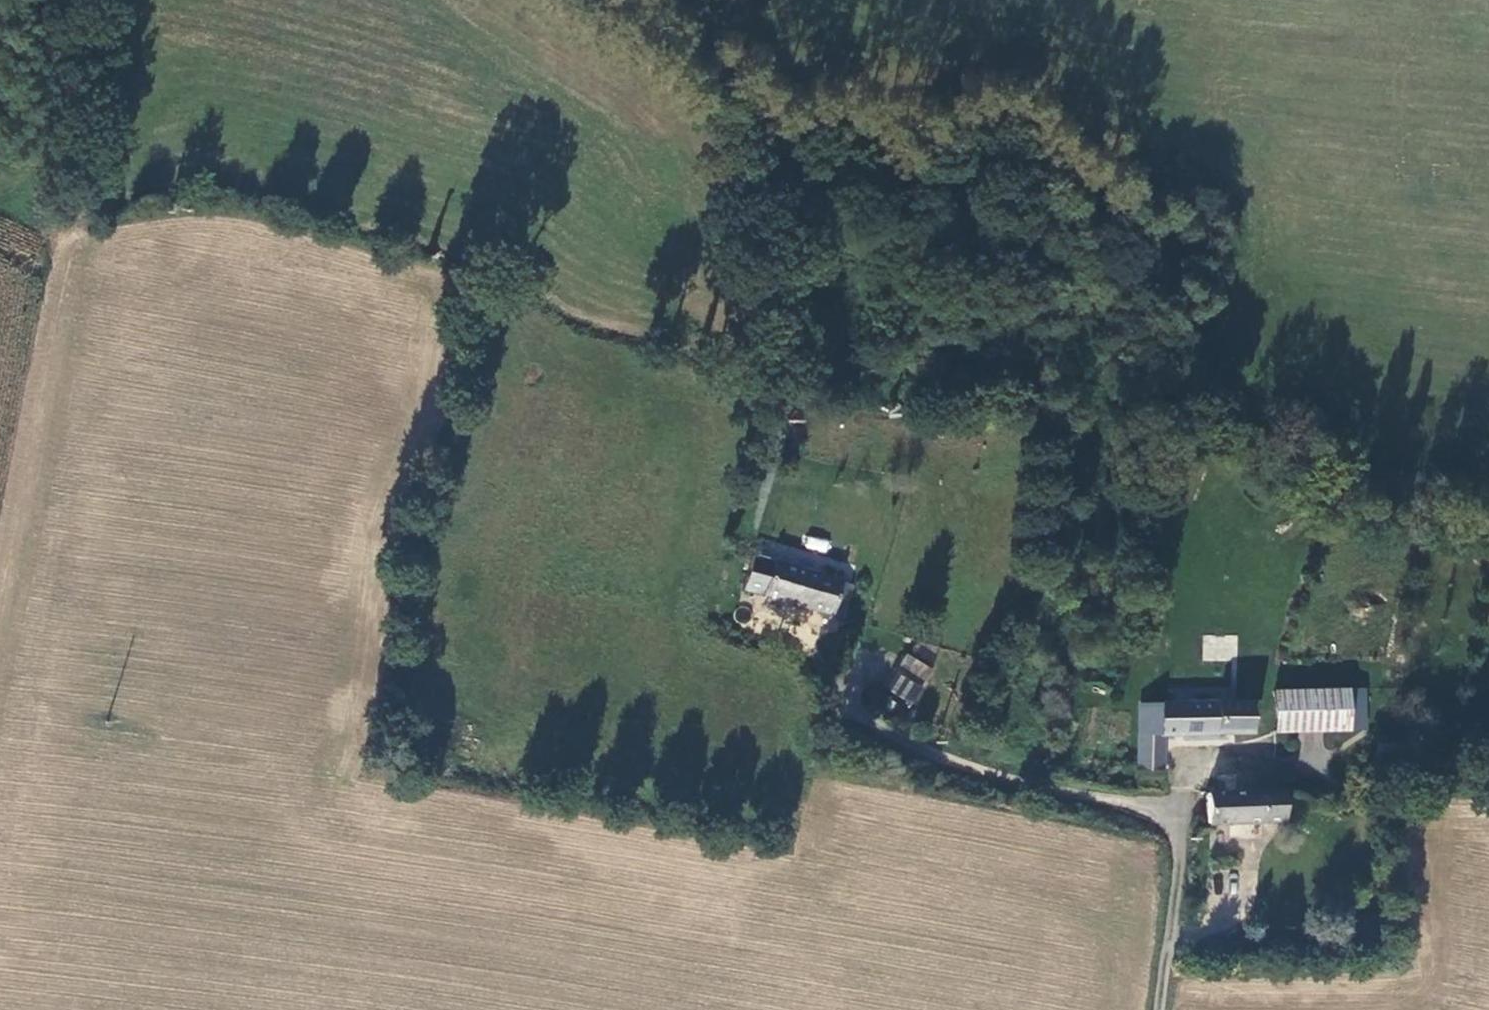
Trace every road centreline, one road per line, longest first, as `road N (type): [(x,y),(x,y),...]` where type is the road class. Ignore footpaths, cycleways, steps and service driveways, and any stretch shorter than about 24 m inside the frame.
road 1 (unclassified): [(1160,1009),(1183,841),(1173,820),(1150,806),(1041,788),(930,753),(881,727),(841,693)]

